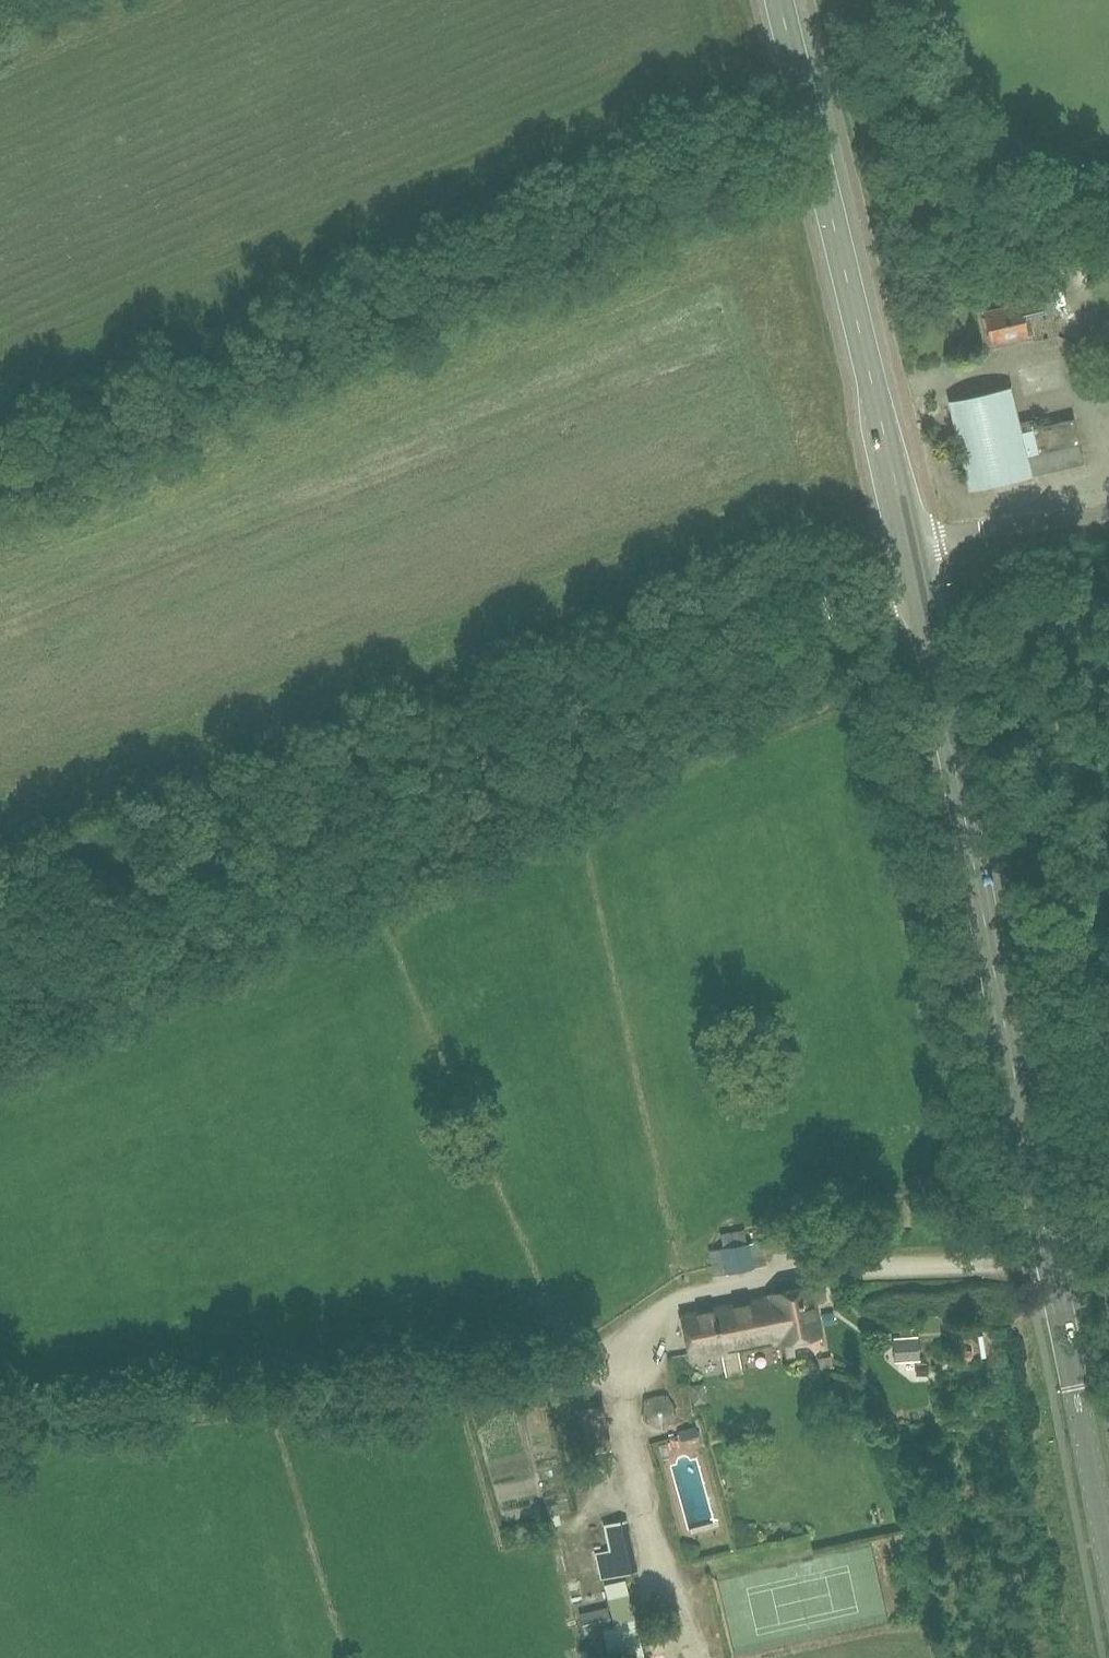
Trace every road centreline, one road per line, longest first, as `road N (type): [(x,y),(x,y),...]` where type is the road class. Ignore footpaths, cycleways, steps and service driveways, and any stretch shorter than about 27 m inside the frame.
road 1 (track): [(0,1418),(574,1372),(702,1290),(825,1267),(1051,1264)]
road 2 (secondary): [(1108,1567),(910,566)]
road 3 (unclassified): [(0,941),(522,743),(889,590),(910,566)]
road 4 (secondary): [(910,566),(778,0)]
road 5 (unclassified): [(910,566),(939,539),(1108,512)]

